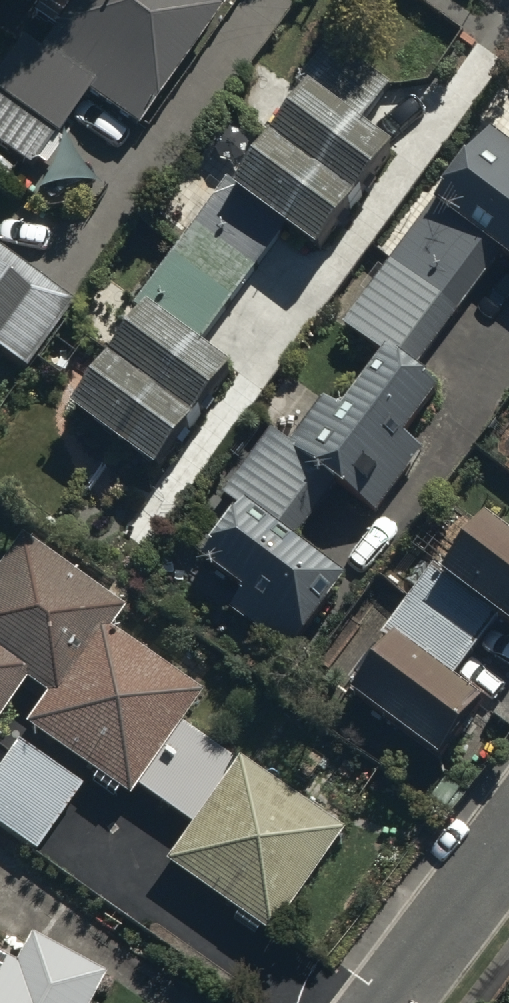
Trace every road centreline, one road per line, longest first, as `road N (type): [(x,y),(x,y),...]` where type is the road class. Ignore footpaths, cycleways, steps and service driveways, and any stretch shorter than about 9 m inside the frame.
road 1 (residential): [(508,840),(385,1002)]

